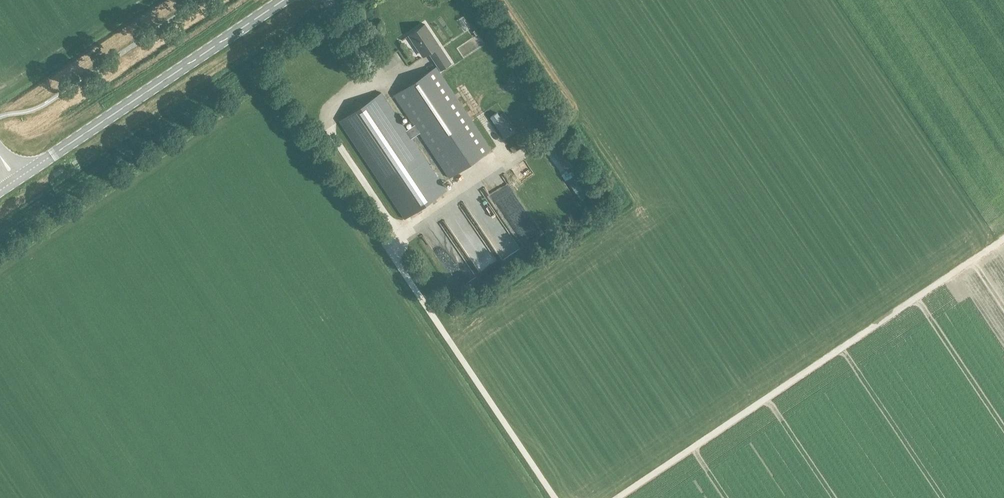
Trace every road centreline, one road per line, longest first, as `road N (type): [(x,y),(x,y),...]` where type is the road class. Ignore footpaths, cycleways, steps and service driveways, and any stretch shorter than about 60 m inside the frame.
road 1 (secondary): [(15,179),(284,0)]

